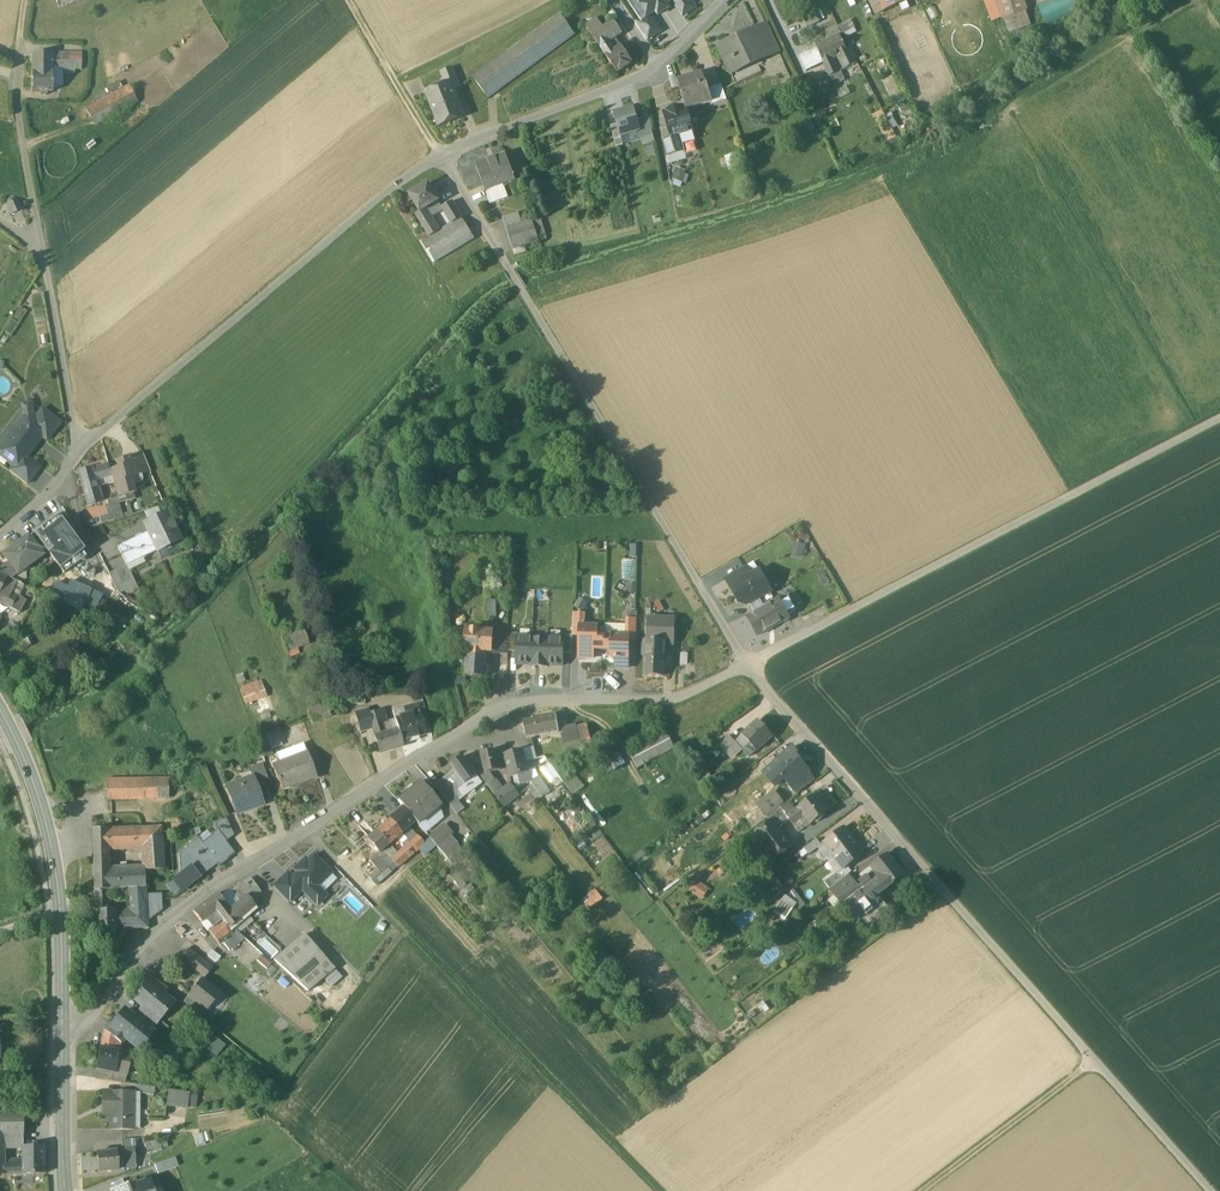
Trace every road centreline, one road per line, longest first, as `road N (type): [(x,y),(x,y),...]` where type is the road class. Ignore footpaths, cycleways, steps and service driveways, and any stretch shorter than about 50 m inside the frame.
road 1 (residential): [(63,1035),(76,1034),(125,967),(188,902),(500,709),(540,697),(679,699),(748,667)]
road 2 (residential): [(1211,1190),(748,667)]
road 3 (residential): [(748,667),(442,158)]
road 4 (track): [(748,667),(1219,428)]
road 5 (residential): [(82,450),(394,186),(442,158)]
road 6 (residential): [(82,450),(16,103),(21,40)]
road 7 (track): [(658,1190),(373,898)]
road 8 (primary): [(63,1035),(50,844),(0,711)]
road 9 (residential): [(442,158),(647,76),(722,0)]
road 10 (track): [(939,1190),(1102,1067)]
road 11 (track): [(350,0),(442,158)]
road 12 (primary): [(65,1190),(63,1035)]
road 13 (residential): [(0,537),(53,491),(82,450)]

